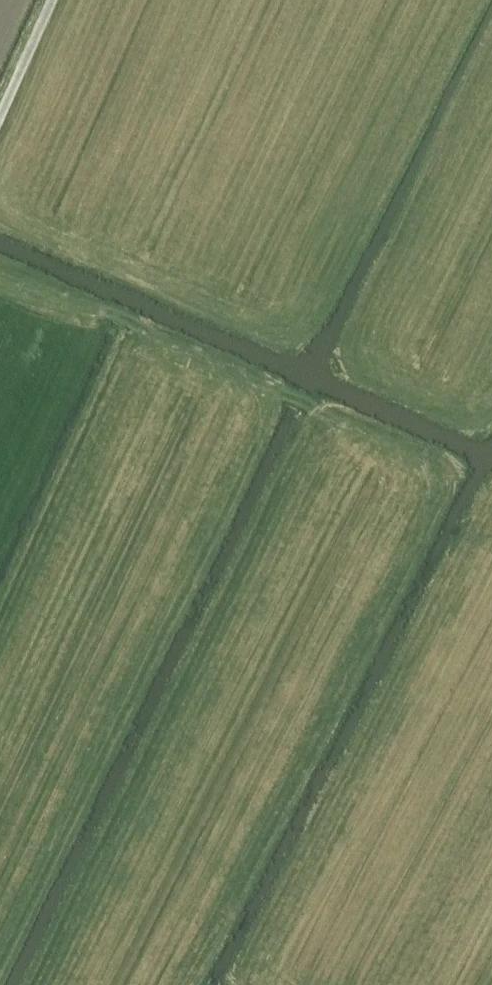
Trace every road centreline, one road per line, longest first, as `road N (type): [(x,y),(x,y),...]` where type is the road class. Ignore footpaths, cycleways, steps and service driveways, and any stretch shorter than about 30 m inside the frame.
road 1 (track): [(0,119),(52,0)]

